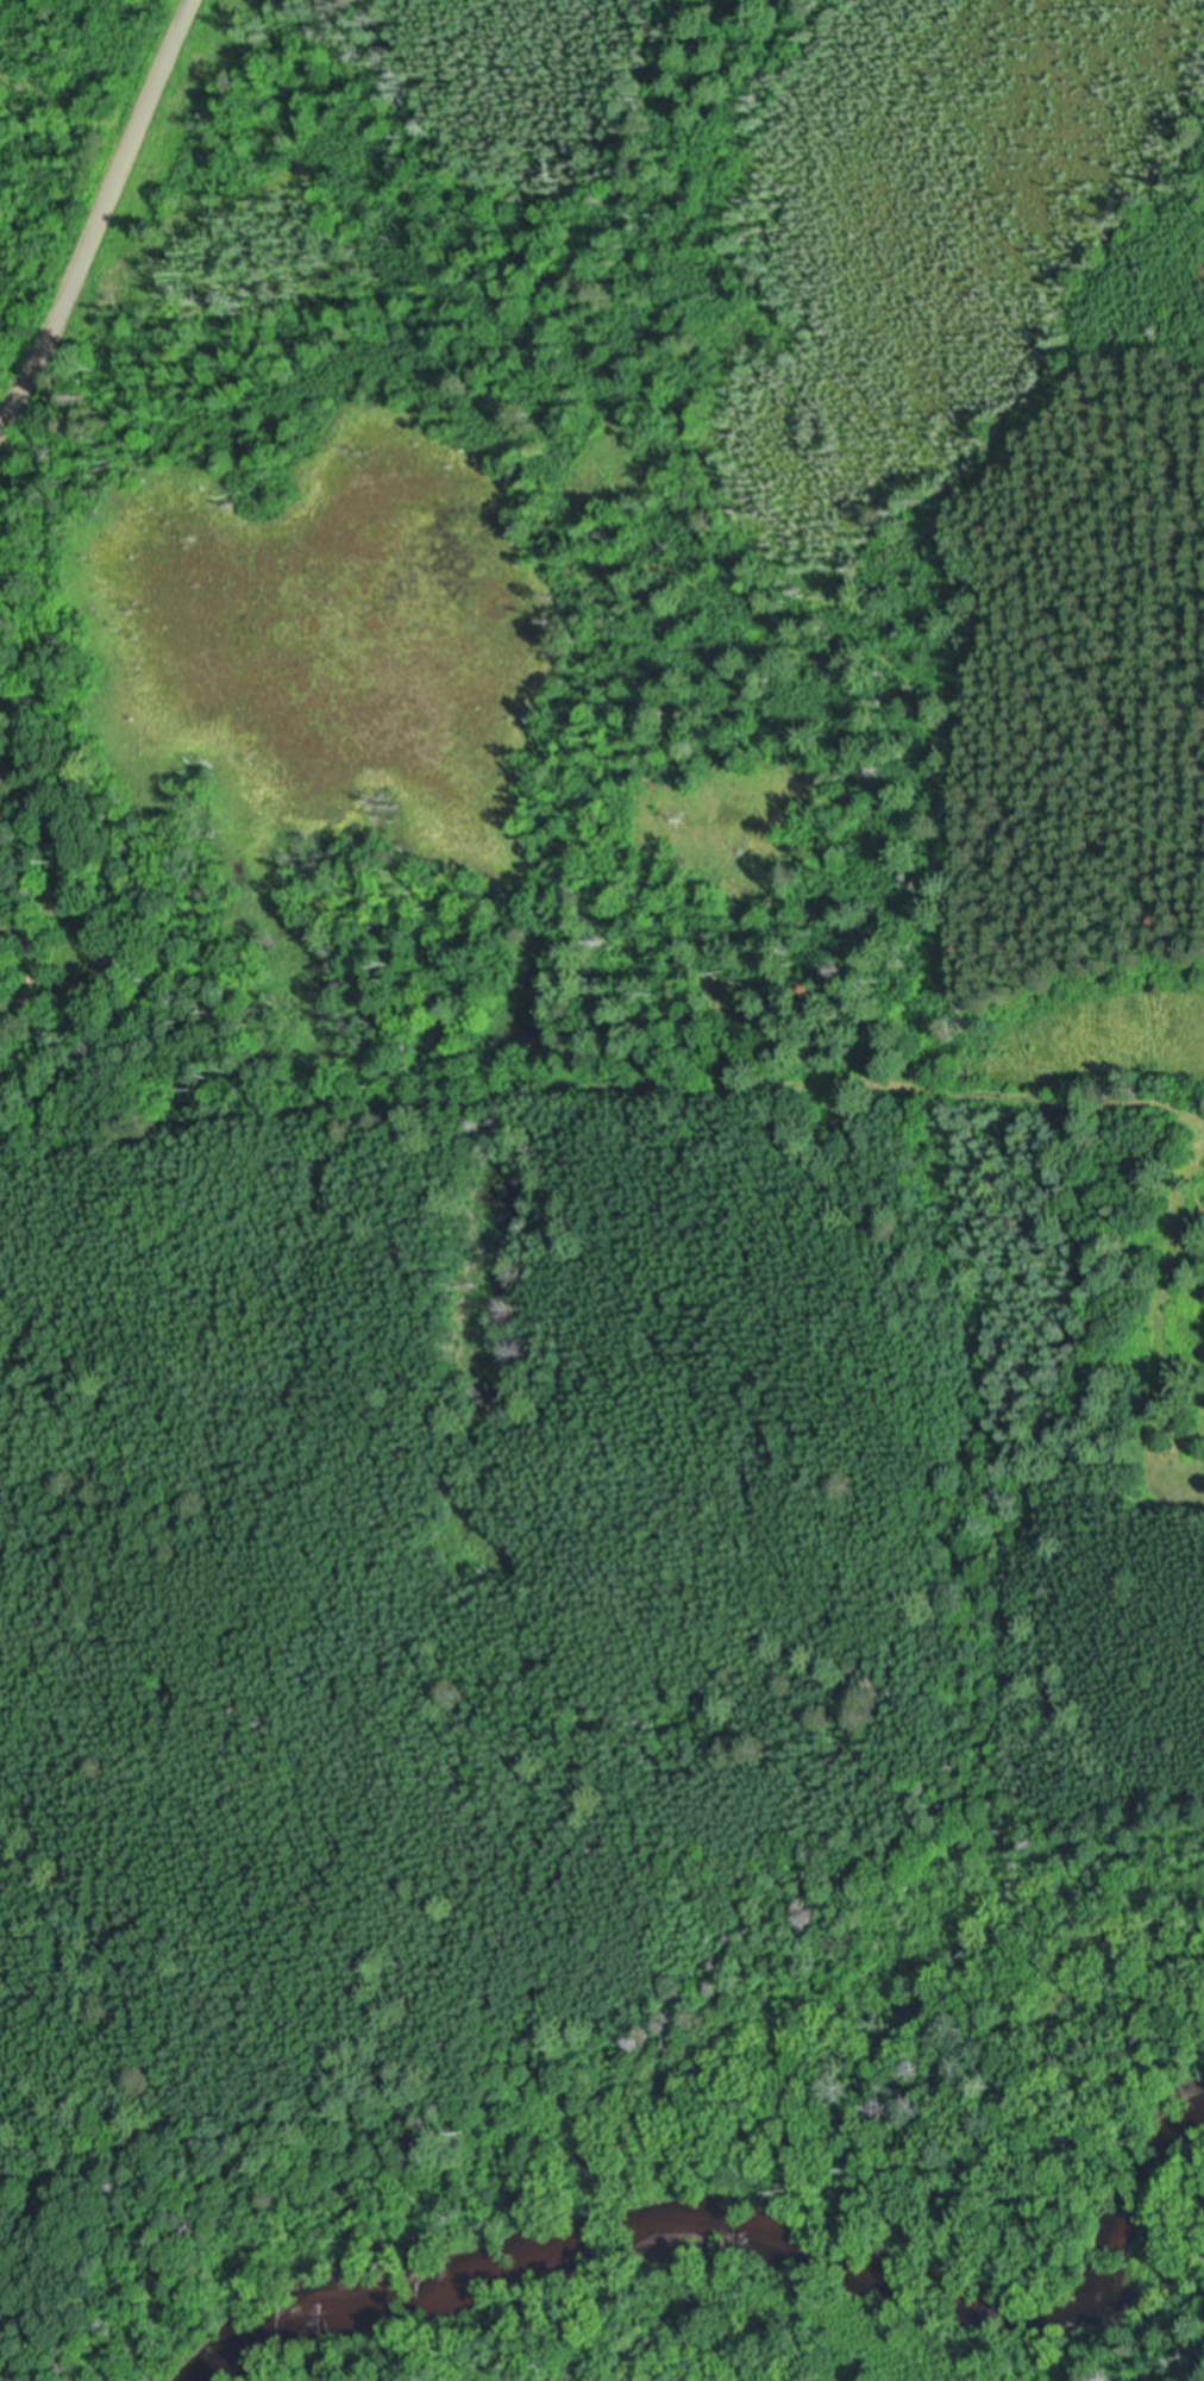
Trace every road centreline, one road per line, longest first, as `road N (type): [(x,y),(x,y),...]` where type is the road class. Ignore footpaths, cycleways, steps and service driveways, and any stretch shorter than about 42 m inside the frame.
road 1 (residential): [(0,1151),(99,1145),(226,1113),(343,1113),(614,1082),(747,1091),(848,1078),(929,1085)]
road 2 (residential): [(0,433),(64,307),(191,0)]

